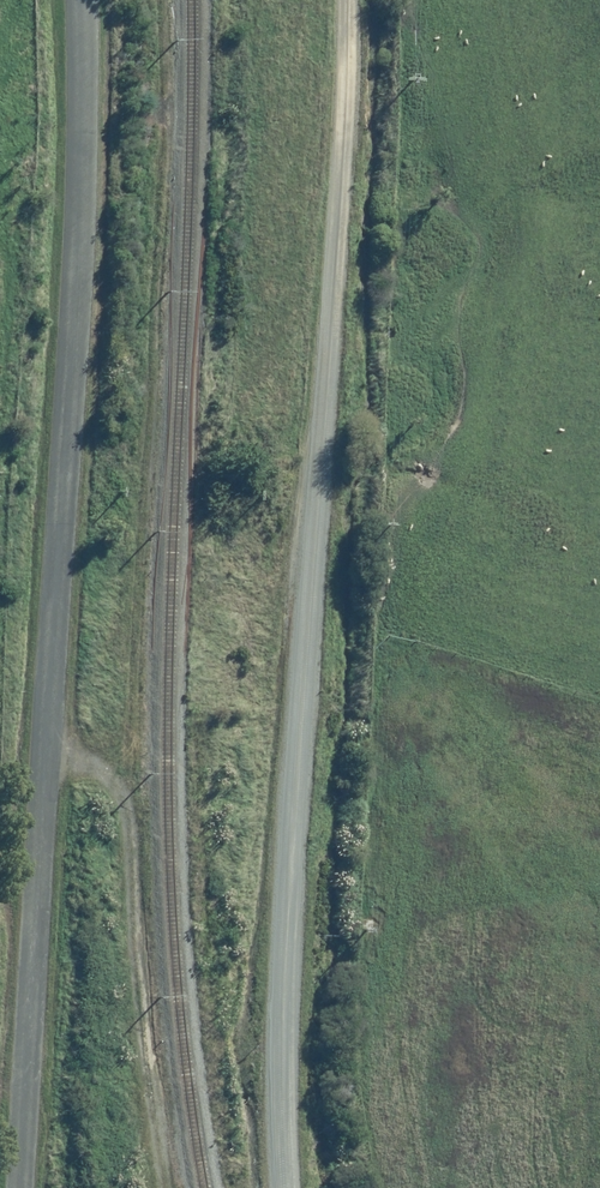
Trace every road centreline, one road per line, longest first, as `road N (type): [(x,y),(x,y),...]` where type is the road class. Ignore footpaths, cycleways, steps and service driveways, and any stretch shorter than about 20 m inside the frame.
road 1 (residential): [(291,1187),(289,964),(348,95),(348,0)]
road 2 (unclassified): [(82,0),(84,217),(24,1187)]

